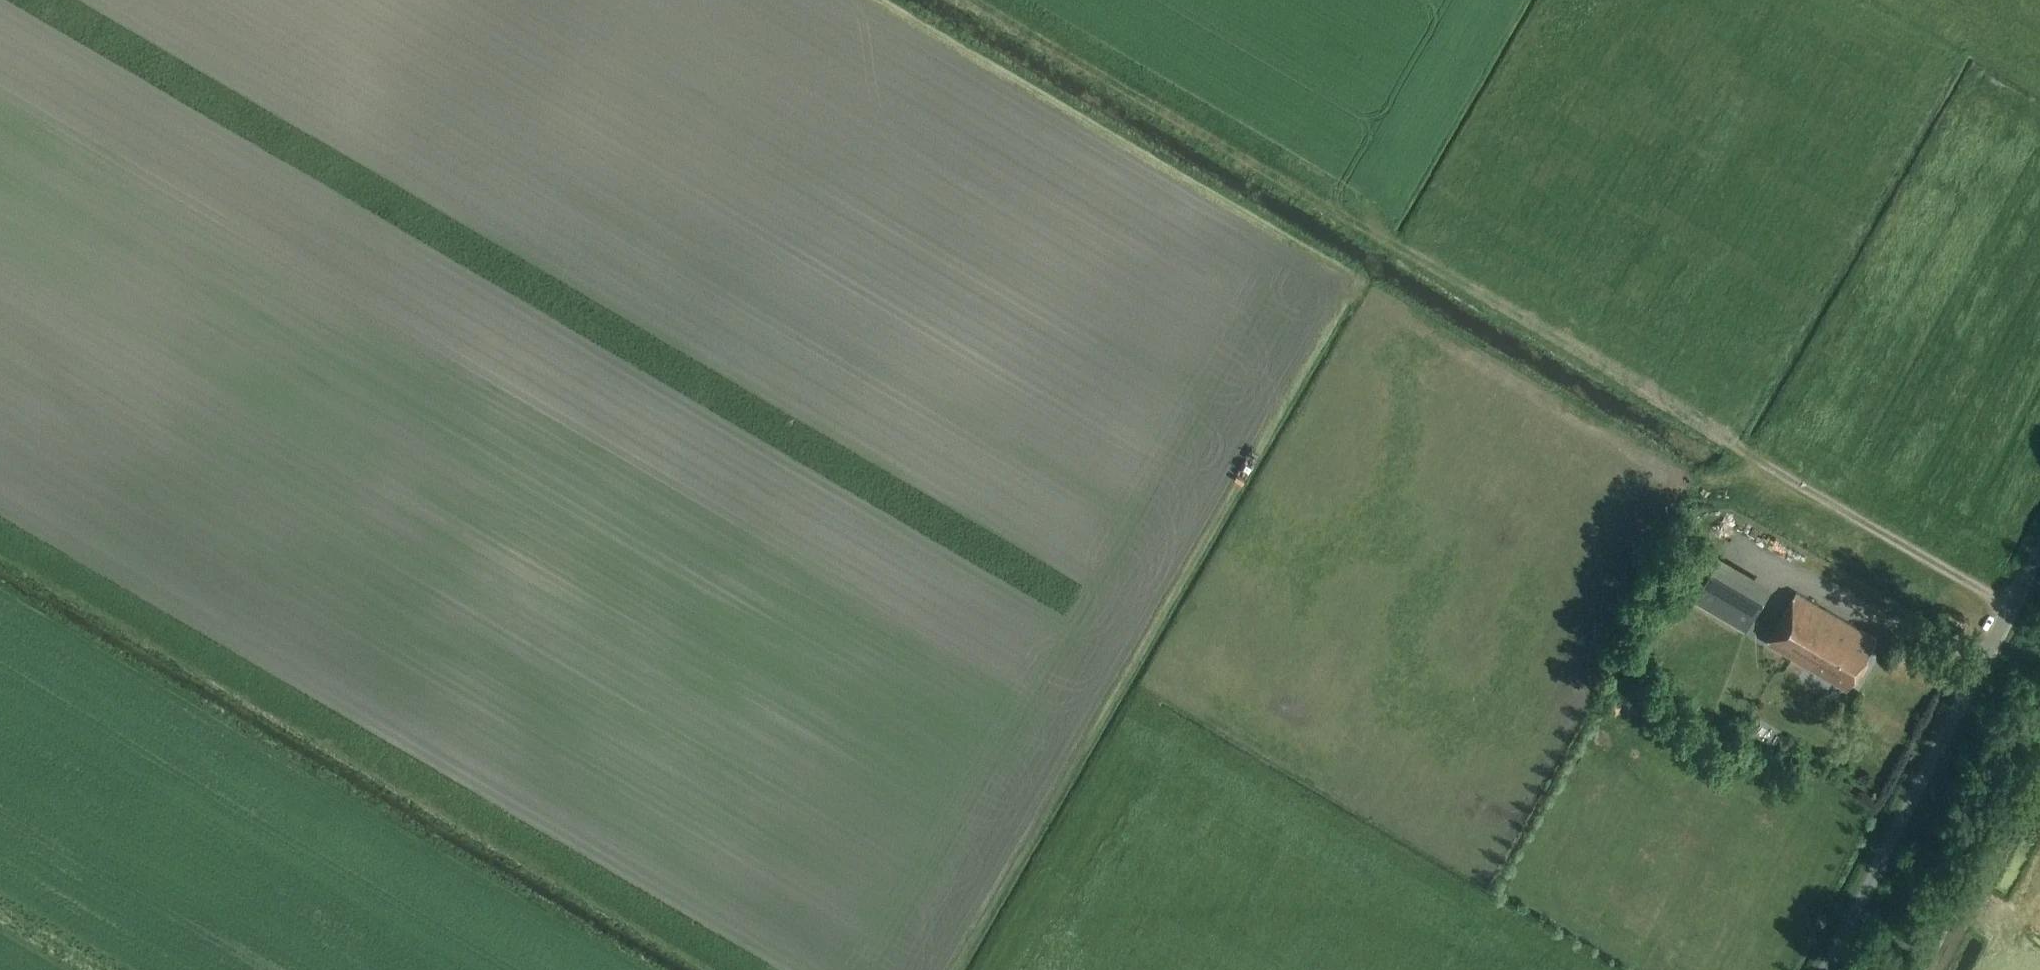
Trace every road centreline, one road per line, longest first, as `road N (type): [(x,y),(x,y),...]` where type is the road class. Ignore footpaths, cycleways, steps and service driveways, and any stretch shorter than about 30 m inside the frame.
road 1 (unclassified): [(1825,969),(2039,548)]

